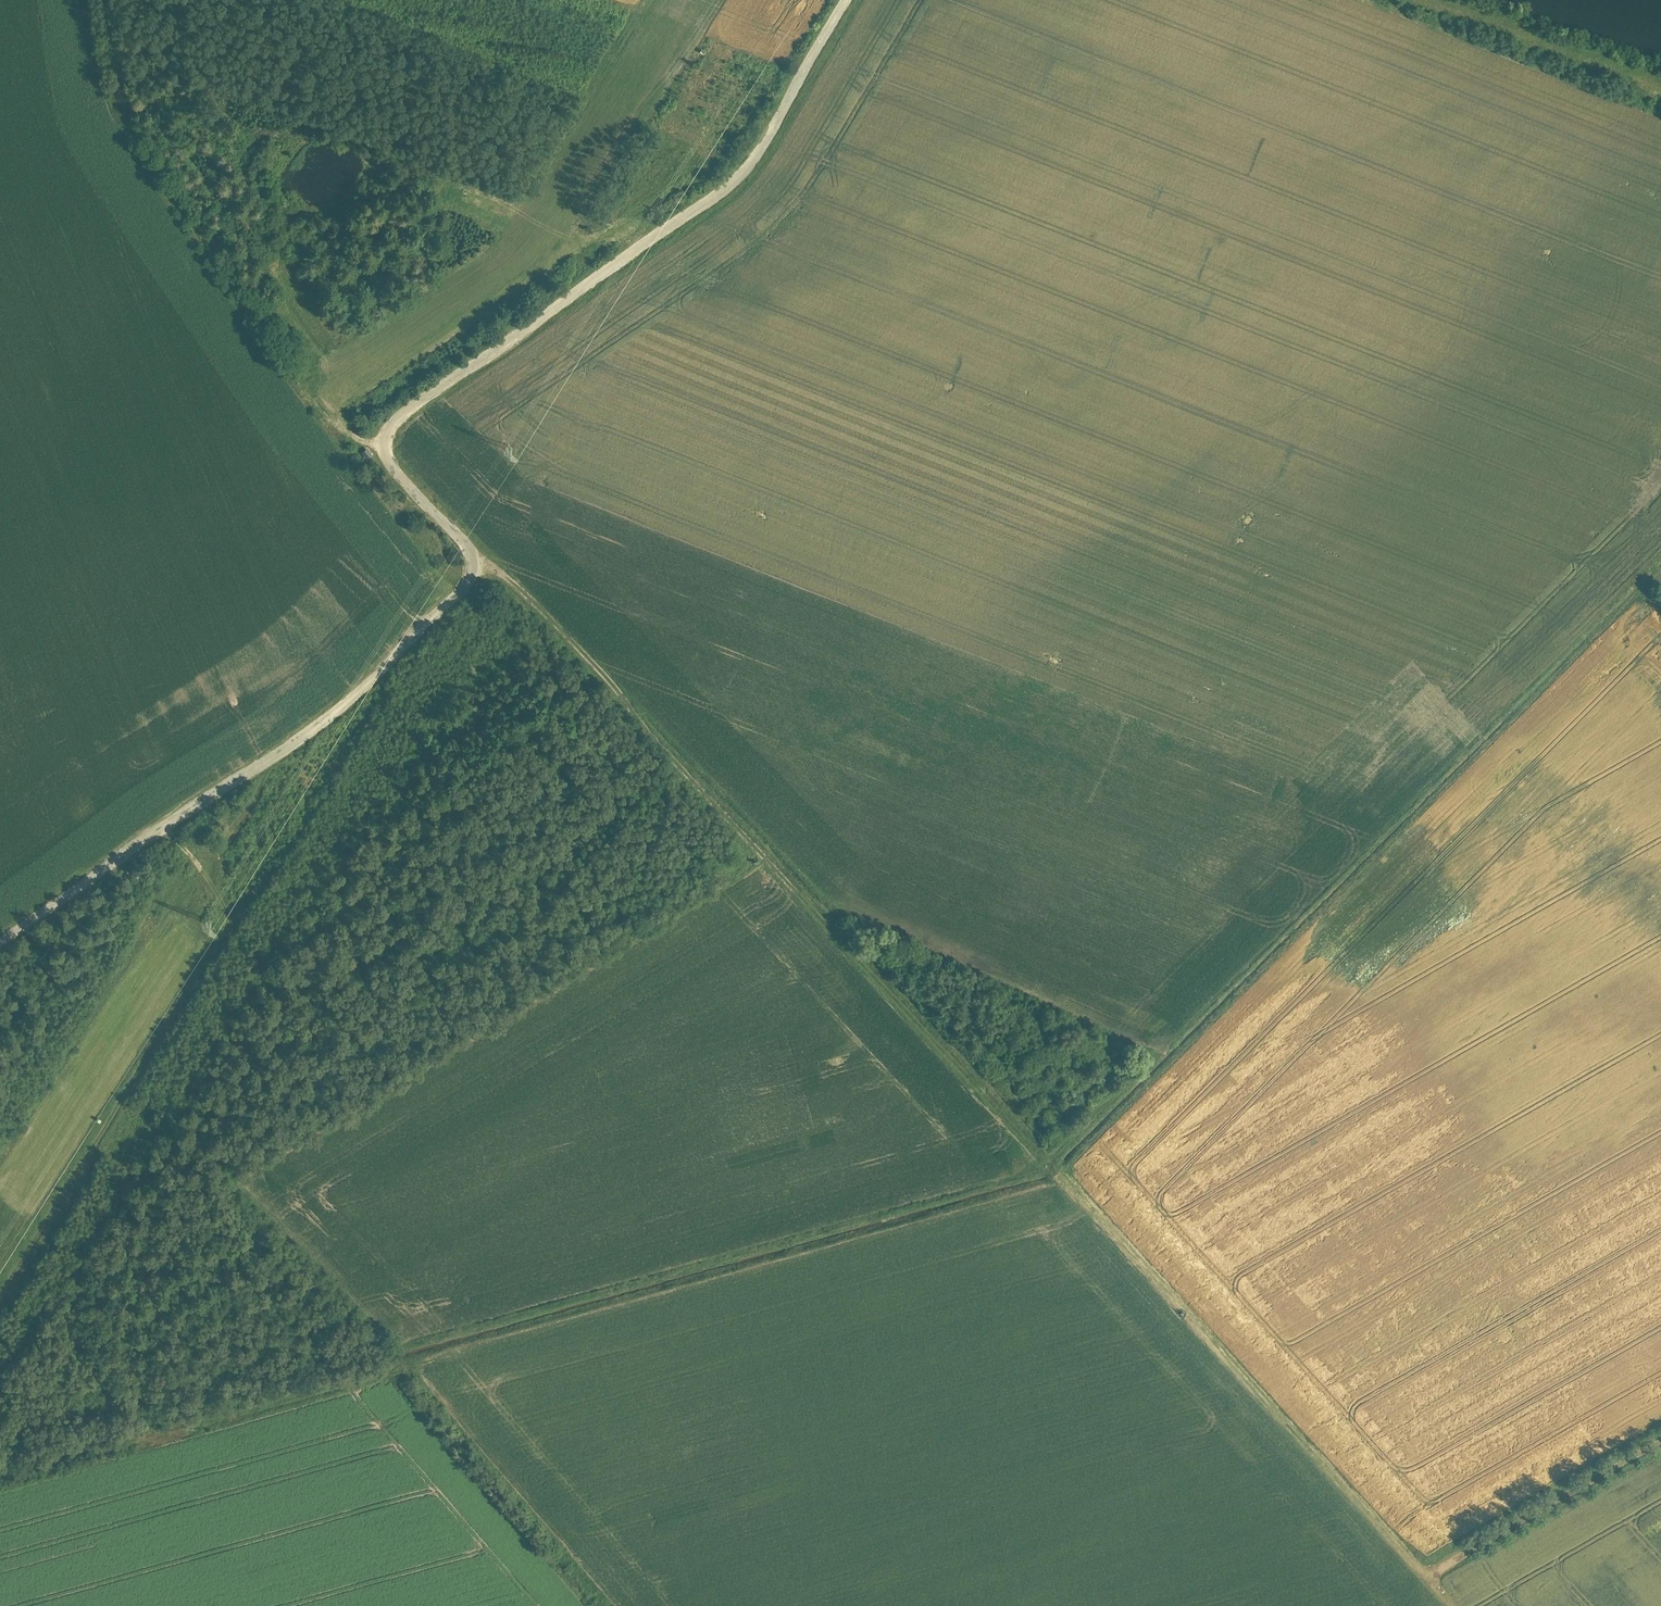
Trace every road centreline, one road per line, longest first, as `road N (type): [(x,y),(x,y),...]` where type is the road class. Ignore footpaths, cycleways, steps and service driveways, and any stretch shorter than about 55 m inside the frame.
road 1 (track): [(476,563),(533,605),(1431,1582)]
road 2 (track): [(476,563),(391,464),(385,430),(728,189),(756,157),(849,0)]
road 3 (track): [(0,946),(347,704),(468,584),(476,563)]
road 4 (track): [(0,1475),(382,1366)]
road 5 (track): [(1660,1448),(1431,1582),(1454,1605)]

